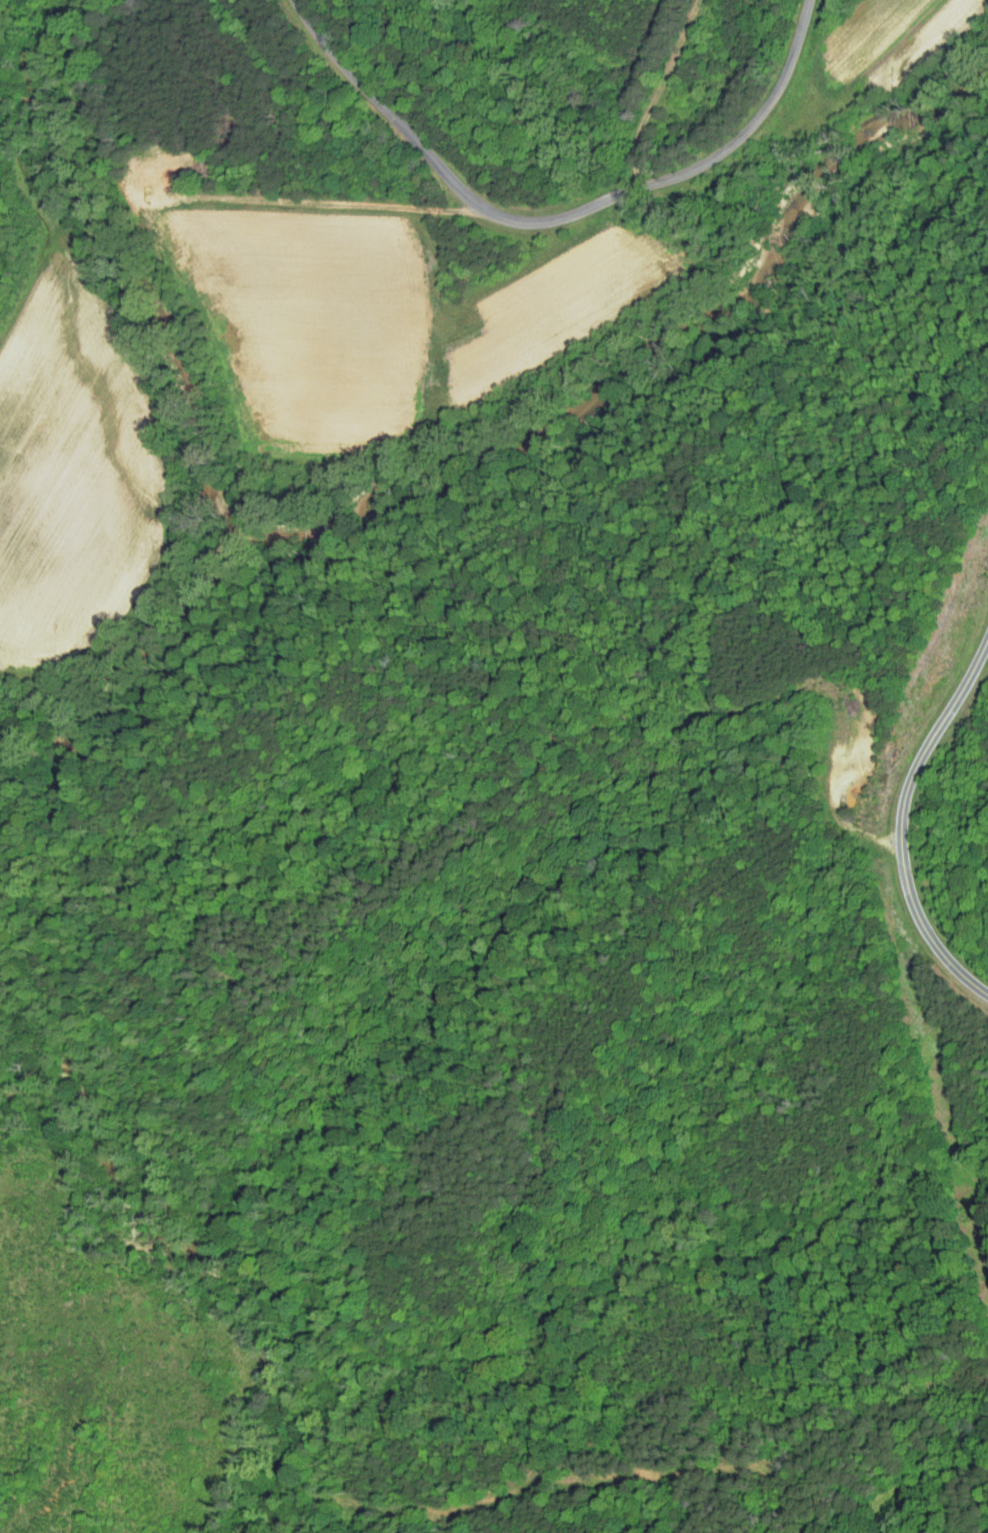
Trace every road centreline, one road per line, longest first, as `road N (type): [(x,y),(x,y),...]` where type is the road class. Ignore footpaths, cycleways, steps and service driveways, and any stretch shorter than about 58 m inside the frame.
road 1 (residential): [(809,0),(775,92),(725,150),(545,221),(483,209),(341,61),(297,0)]
road 2 (residential): [(987,994),(960,972),(918,916),(901,828),(913,773),(987,637)]

